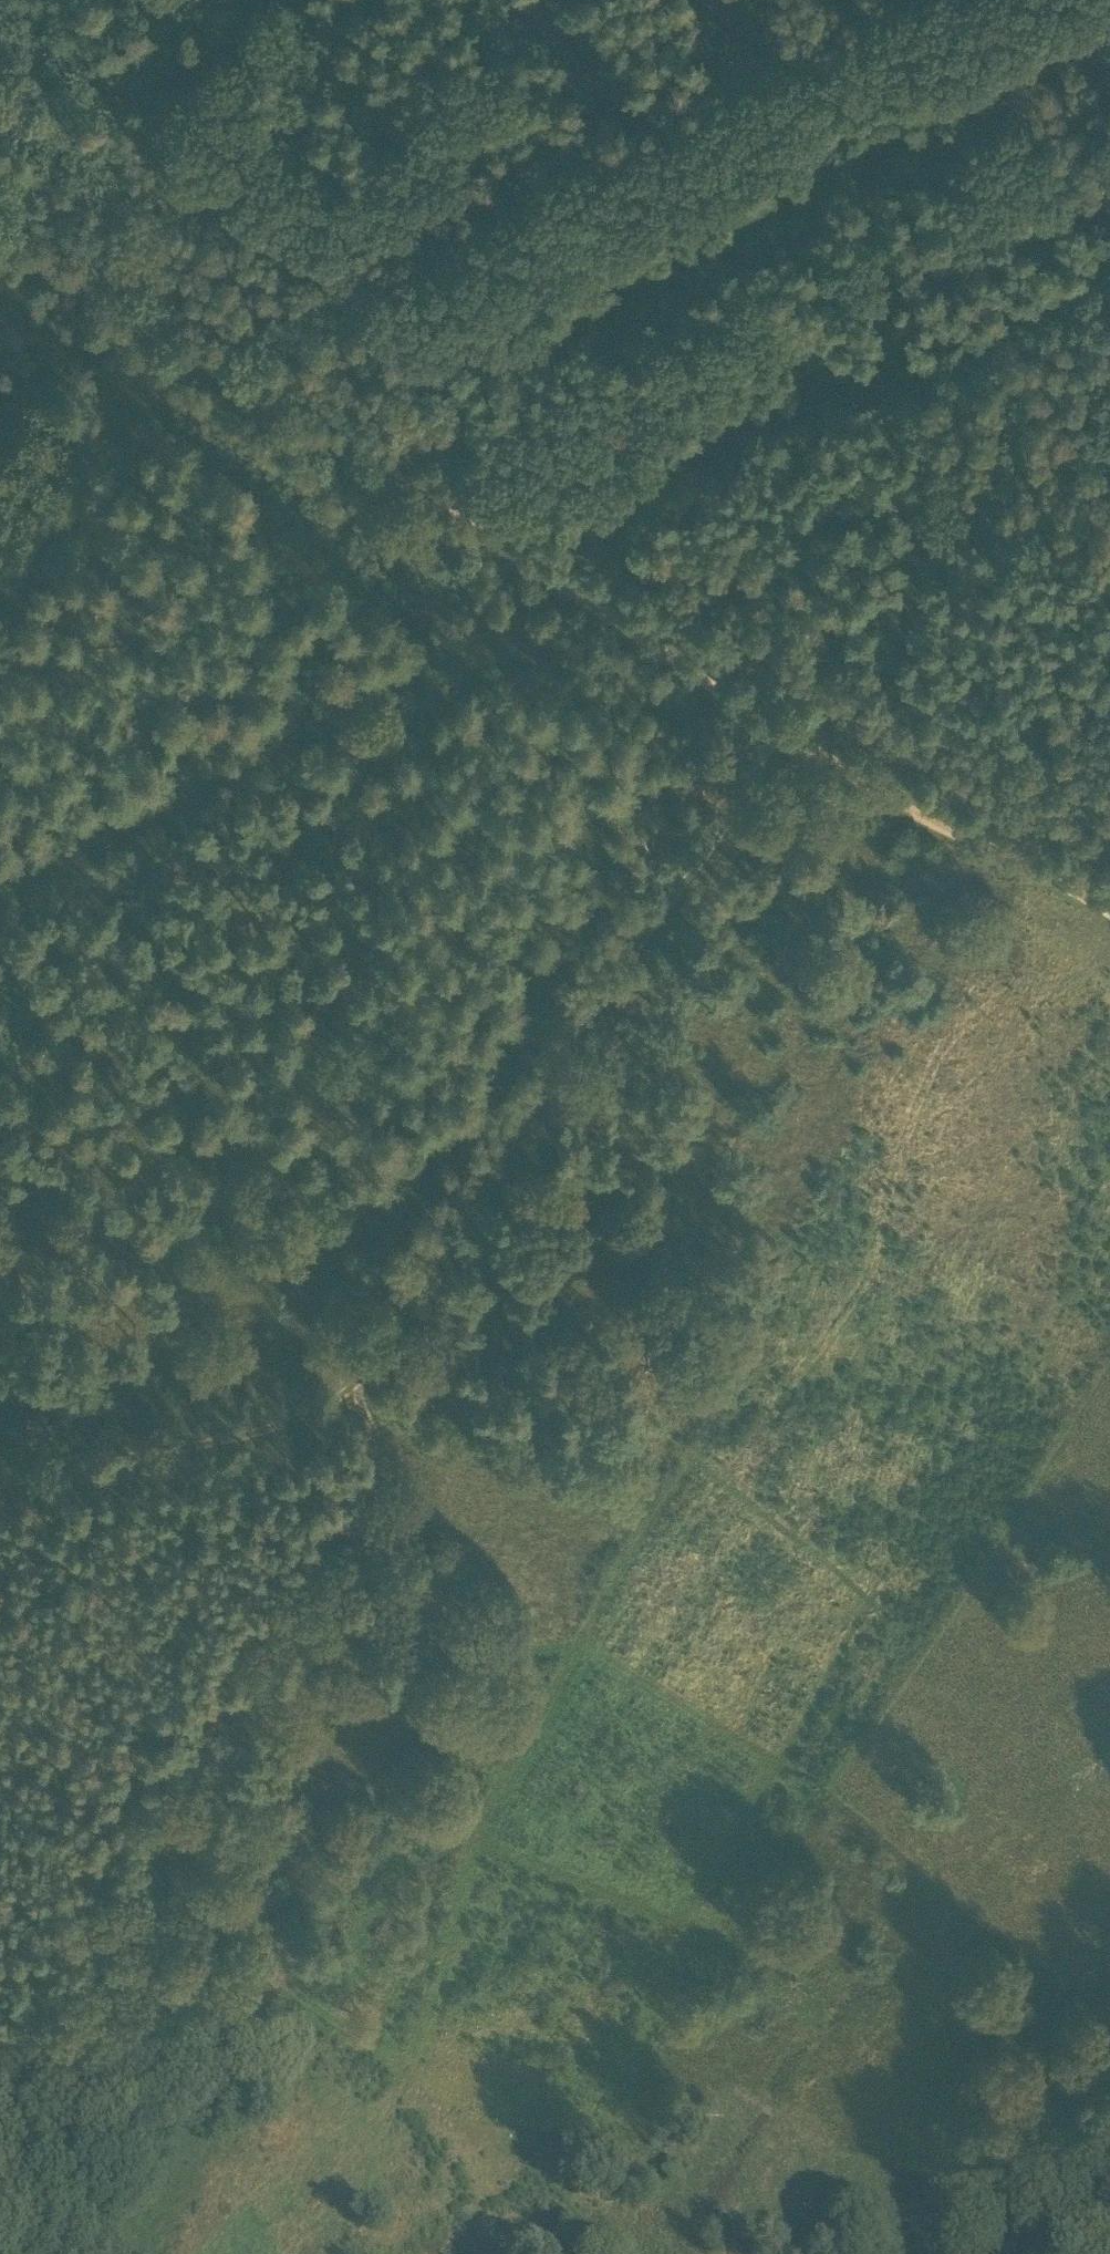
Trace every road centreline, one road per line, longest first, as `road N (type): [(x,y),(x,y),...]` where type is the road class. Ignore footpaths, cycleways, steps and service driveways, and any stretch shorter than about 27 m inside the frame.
road 1 (track): [(1109,909),(817,757),(0,244)]
road 2 (track): [(775,730),(705,853),(516,1128),(376,1365),(351,1390),(0,1480)]
road 3 (track): [(351,1390),(363,1417),(360,1465),(240,1612),(224,1657),(223,1708),(231,1768),(265,1857),(278,1976),(363,2042)]
road 4 (track): [(0,1349),(41,1471)]

